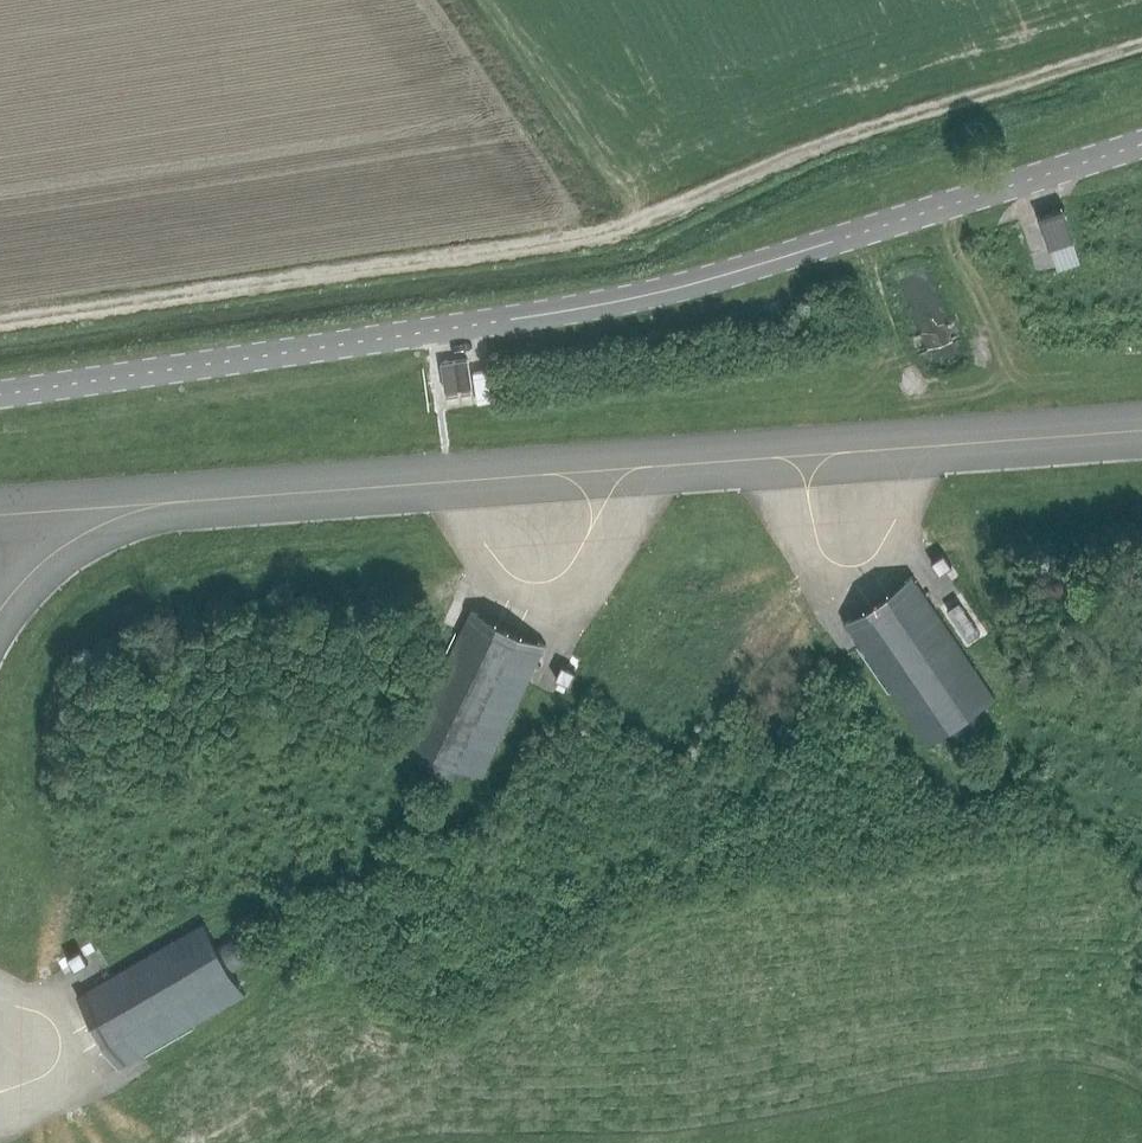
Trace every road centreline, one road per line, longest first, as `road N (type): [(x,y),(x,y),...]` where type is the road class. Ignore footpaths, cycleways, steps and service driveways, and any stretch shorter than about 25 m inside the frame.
road 1 (track): [(1141,45),(817,146),(594,235),(0,322)]
road 2 (unclassified): [(1141,144),(679,287),(0,394)]

